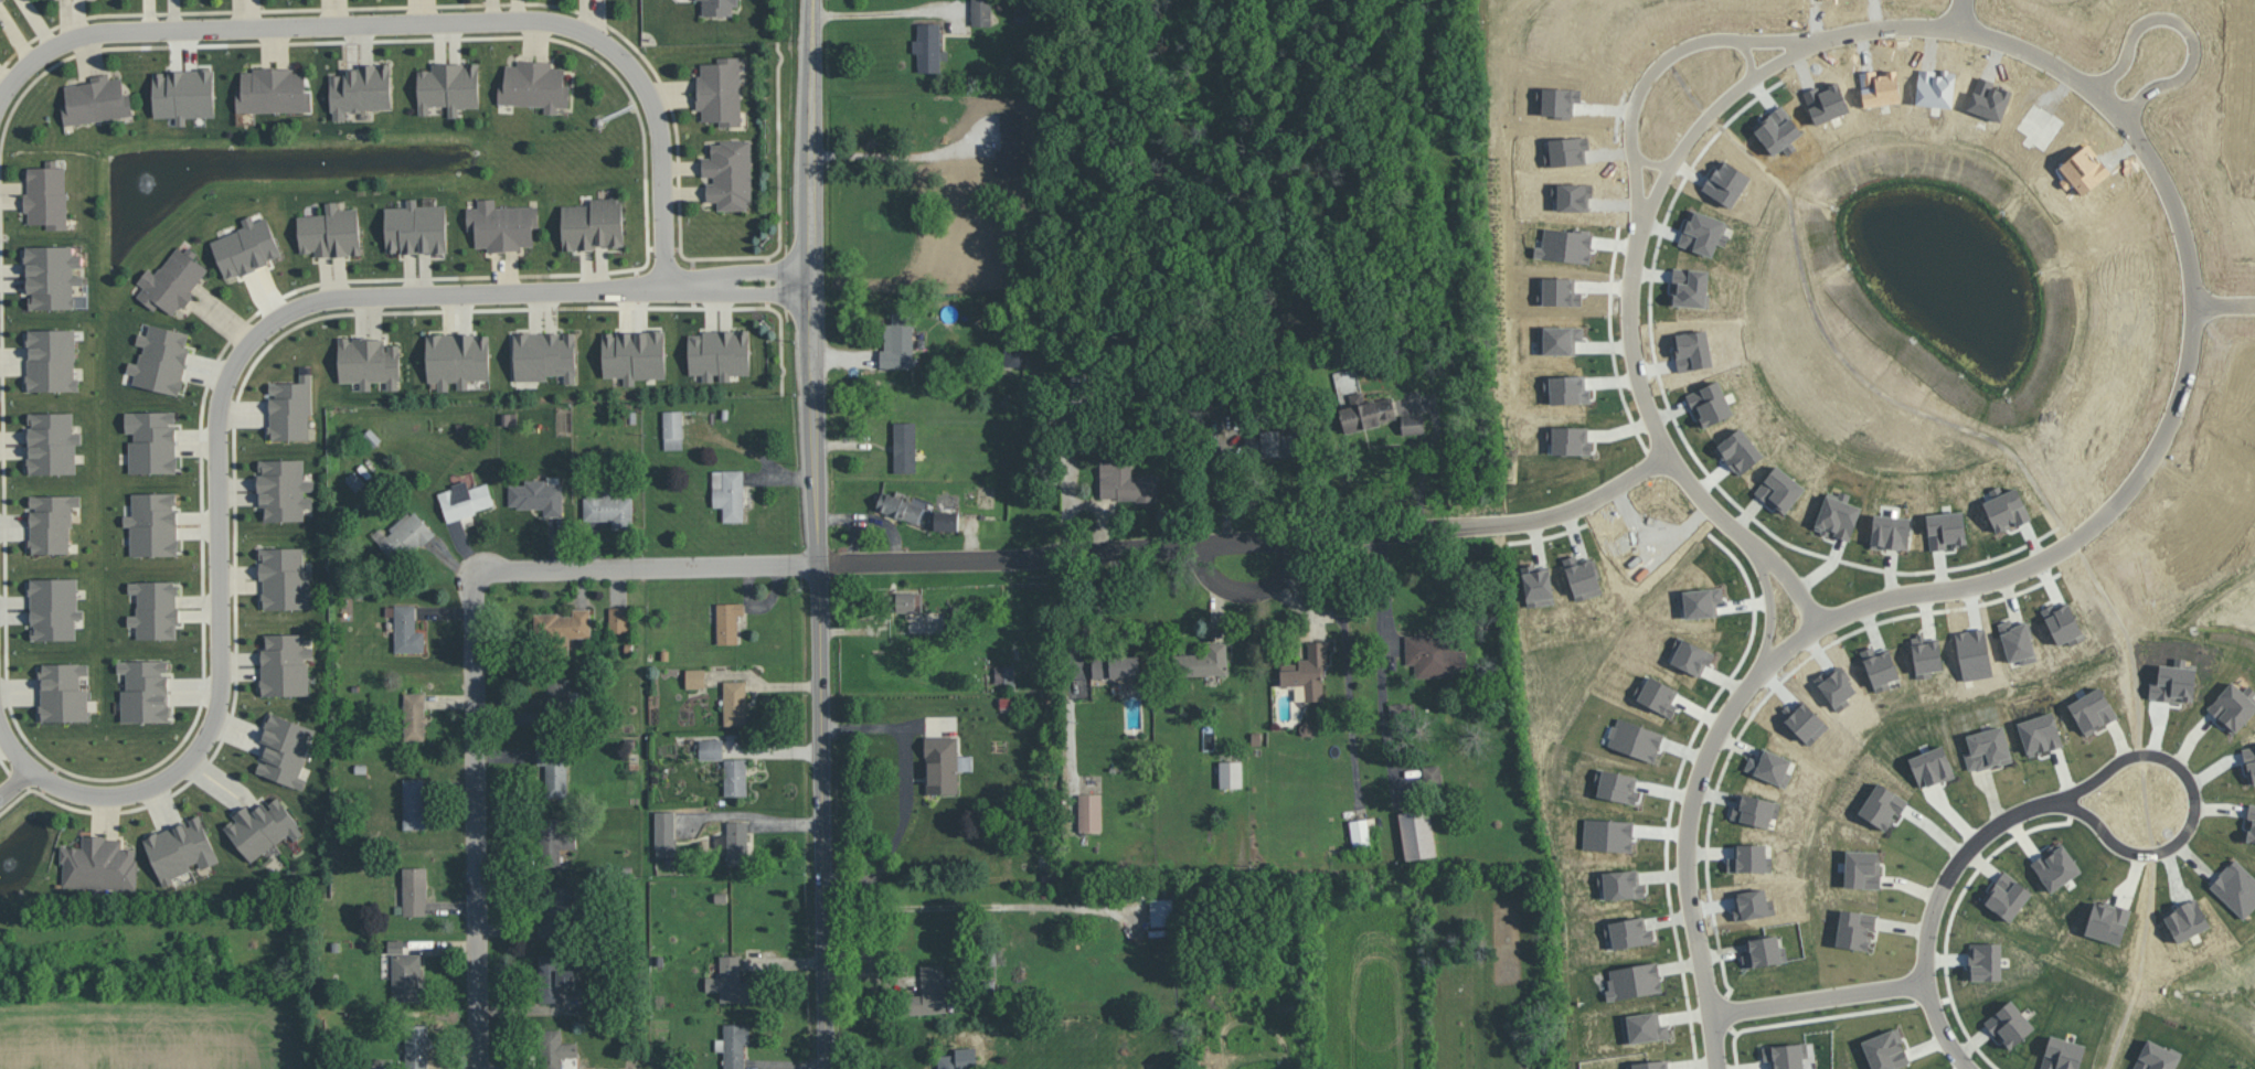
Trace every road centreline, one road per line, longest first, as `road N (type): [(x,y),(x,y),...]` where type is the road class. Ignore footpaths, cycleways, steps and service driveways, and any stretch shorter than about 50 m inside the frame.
road 1 (residential): [(1699,947),(1687,851),(1693,784),(1736,697),(1775,653),(1815,624),(1885,598),(1993,577),(2064,546),(2129,485),(2181,394),(2190,264),(2150,159),(2102,95),(1981,30),(1884,22),(1786,52),(1708,114),(1670,168),(1635,256),(1631,339),(1668,452),(1766,557),(1815,624)]
road 2 (residential): [(26,763),(68,791),(130,794),(170,778),(211,734),(223,680),(217,411),(243,352),(276,322),(353,296),(808,289)]
road 3 (residential): [(667,289),(661,139),(650,95),(631,65),(574,25),(531,20),(86,34),(28,64),(0,100)]
road 4 (residential): [(479,1068),(476,574),(819,563)]
road 5 (residential): [(1712,1016),(1921,985),(1945,889),(1981,841),(2028,815),(2070,803),(2119,851),(2152,859),(2182,846),(2201,814),(2200,790),(2180,767),(2146,758),(2123,765),(2070,803)]
road 6 (residential): [(819,563),(1010,560),(1472,527)]
road 7 (tertiary): [(823,801),(810,157)]
road 8 (residential): [(2106,99),(2136,66),(2152,26),(2176,22),(2193,30),(2208,66),(2128,126)]
road 9 (tertiary): [(827,1068),(823,801)]
road 10 (residential): [(1472,527),(1561,511),(1668,452)]
road 11 (tertiary): [(810,157),(812,18)]
road 12 (residential): [(1717,1068),(1699,947)]

